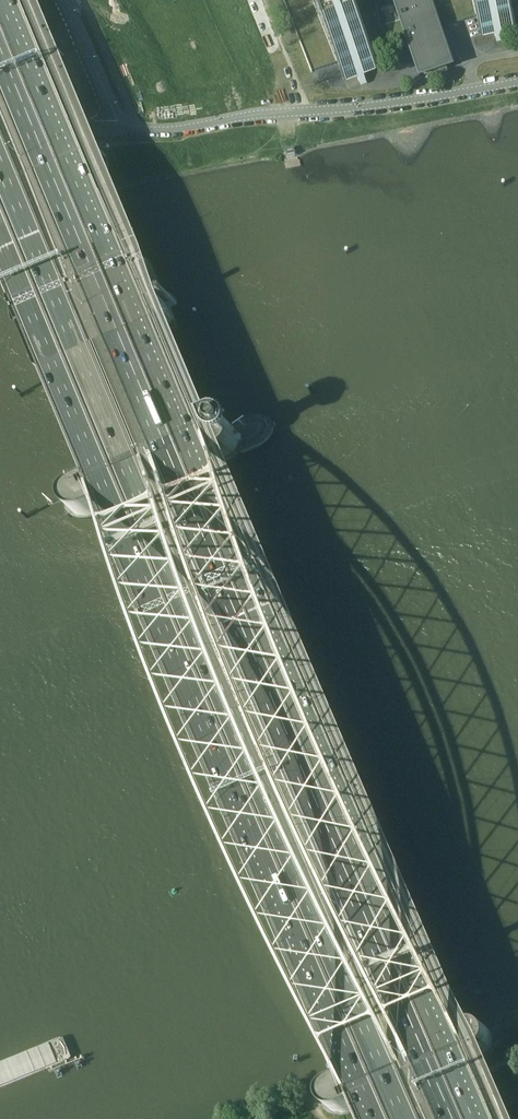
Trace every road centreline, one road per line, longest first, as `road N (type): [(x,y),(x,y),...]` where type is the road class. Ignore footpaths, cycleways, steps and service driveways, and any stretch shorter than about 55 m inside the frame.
road 1 (motorway): [(487,1118),(10,0)]
road 2 (motorway): [(456,1118),(0,46)]
road 3 (motorway): [(0,142),(413,1118)]
road 4 (motorway): [(0,213),(381,1118)]
road 5 (residential): [(120,127),(182,130),(517,82)]
road 6 (unclassified): [(120,127),(66,0)]
road 7 (unclassified): [(0,130),(47,120),(120,127)]

